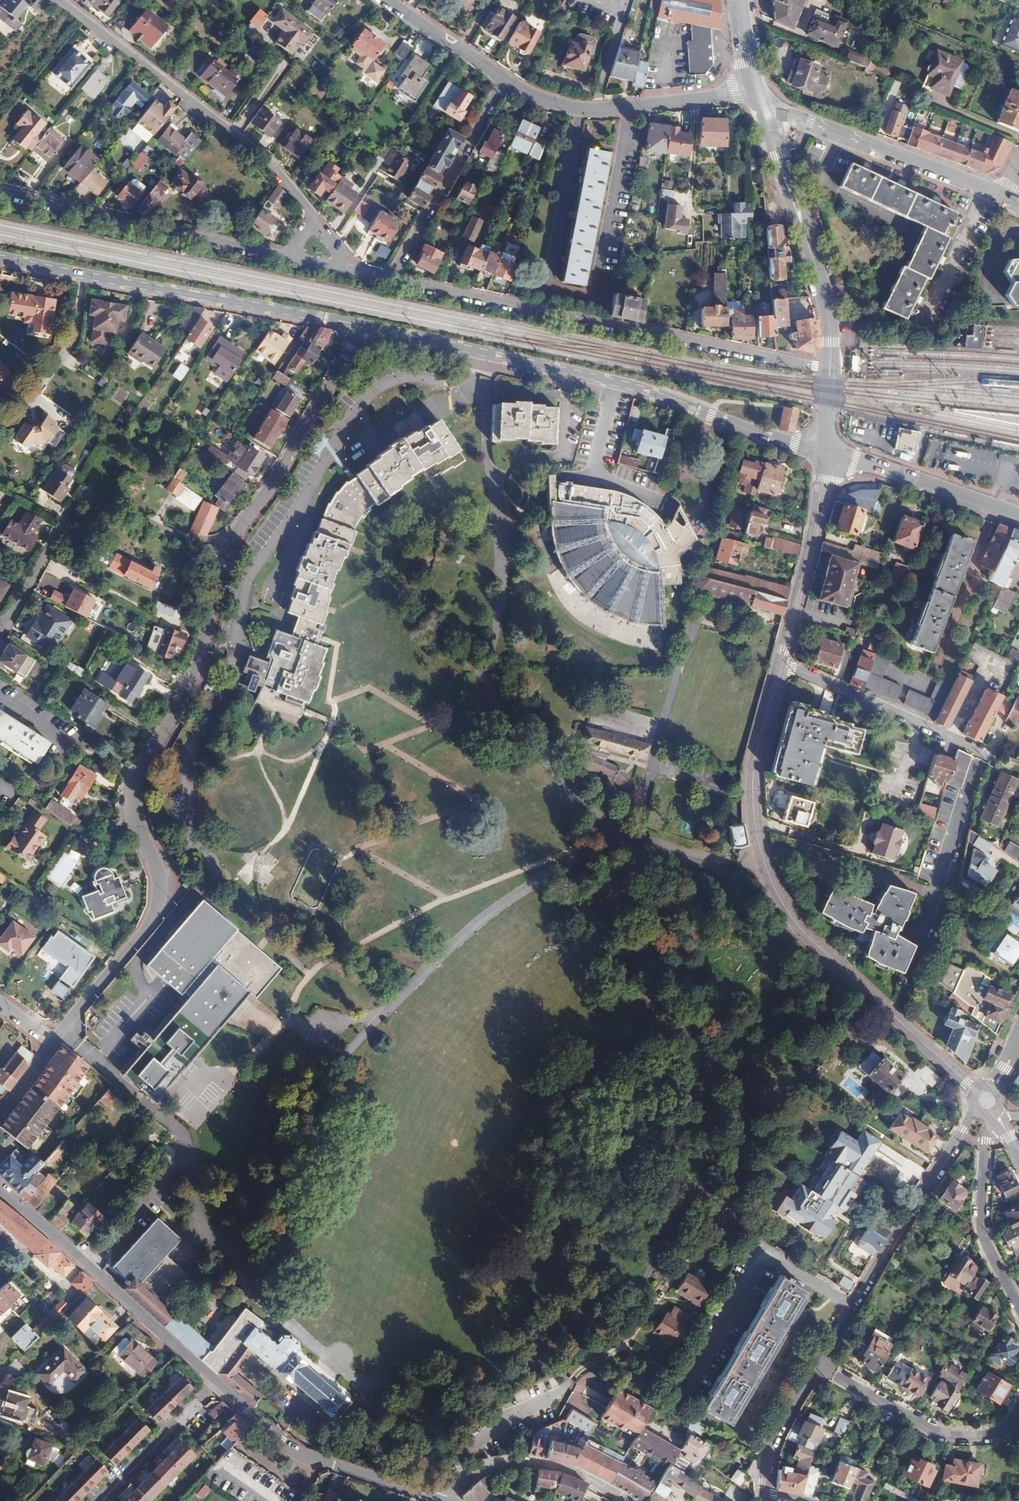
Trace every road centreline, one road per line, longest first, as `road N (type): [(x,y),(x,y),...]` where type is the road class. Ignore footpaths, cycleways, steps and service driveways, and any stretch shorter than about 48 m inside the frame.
road 1 (residential): [(57,1041),(147,929),(162,895),(159,860),(137,824),(134,787),(188,698),(230,539)]
road 2 (secondary): [(954,1072),(823,949),(771,883),(754,775),(778,660)]
road 3 (residential): [(826,457),(671,400),(365,329)]
road 4 (residential): [(390,285),(831,365)]
road 5 (residential): [(54,0),(270,165),(366,280)]
road 6 (residential): [(0,193),(366,280)]
road 7 (residential): [(365,329),(0,257)]
road 8 (residential): [(0,627),(12,624),(87,493),(190,540),(230,539)]
road 9 (tertiary): [(977,1111),(819,1366)]
road 10 (unclassified): [(217,1385),(0,1190)]
road 11 (secondary): [(831,365),(832,319),(760,111)]
road 12 (residential): [(753,88),(599,111),(554,105),(505,78)]
road 13 (residential): [(1002,196),(760,111)]
road 14 (residential): [(230,539),(280,473),(365,329)]
road 15 (residential): [(505,78),(390,285)]
road 16 (residential): [(1018,1408),(1003,1430),(969,1437),(930,1429),(819,1366)]
road 17 (residential): [(778,660),(983,753)]
road 18 (secondary): [(778,660),(826,457)]
road 19 (residential): [(625,1500),(557,1468),(506,1466),(476,1473),(444,1500)]
road 20 (residential): [(998,1125),(986,1141),(980,1218),(1018,1308)]
road 21 (residential): [(217,1385),(103,1500)]
road 22 (tertiary): [(819,1366),(782,1422),(763,1494)]
road 23 (residential): [(505,78),(387,0)]
road 24 (unclassified): [(319,1462),(217,1385)]
road 25 (unclassified): [(439,1500),(319,1462)]

